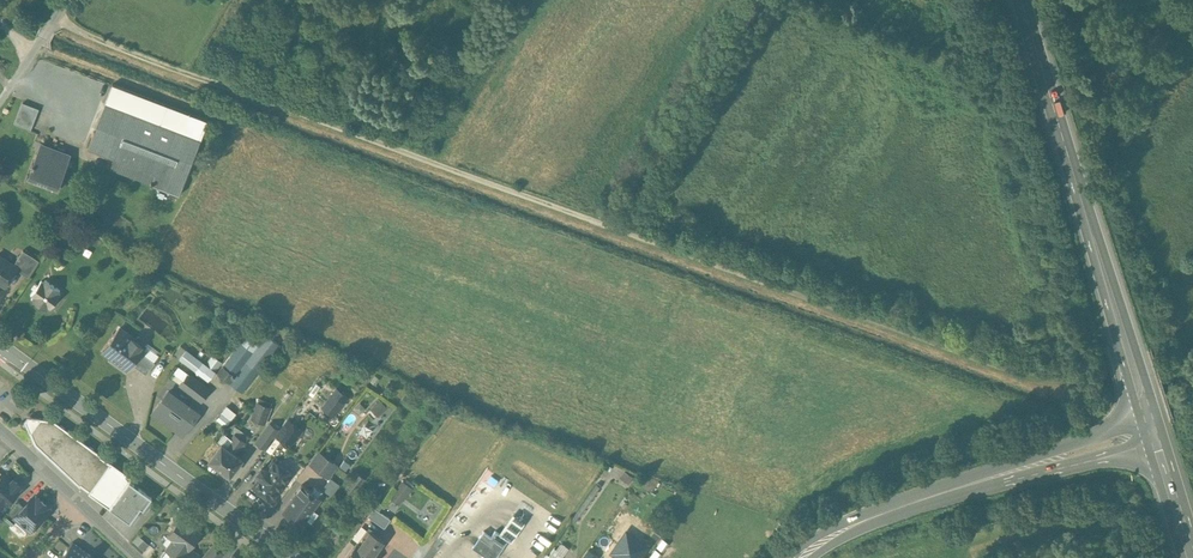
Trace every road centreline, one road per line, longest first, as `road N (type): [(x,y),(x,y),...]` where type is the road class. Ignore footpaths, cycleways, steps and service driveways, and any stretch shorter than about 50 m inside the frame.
road 1 (track): [(1192,374),(1158,367),(1032,374),(989,365),(146,59),(54,18)]
road 2 (primary): [(1152,427),(1022,0)]
road 3 (primary): [(801,557),(873,513),(1152,427)]
road 4 (secondary): [(294,557),(0,345)]
road 5 (primary): [(1192,557),(1152,427)]

